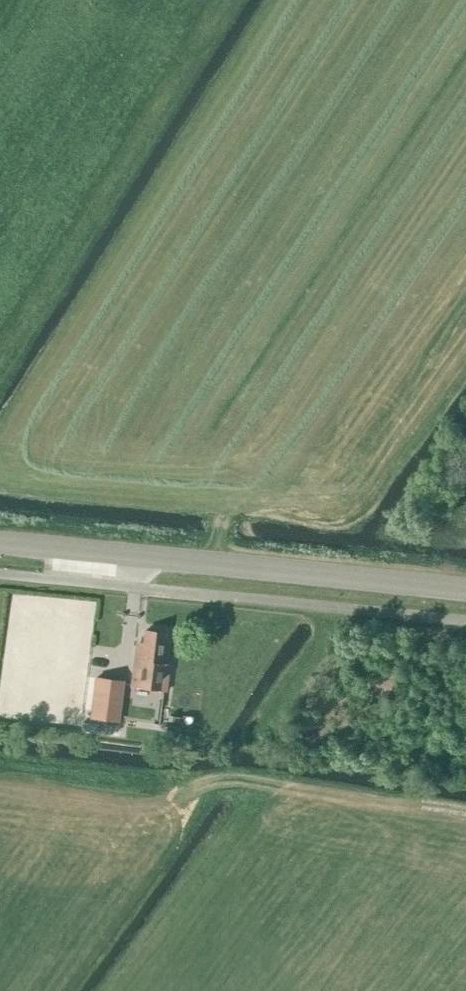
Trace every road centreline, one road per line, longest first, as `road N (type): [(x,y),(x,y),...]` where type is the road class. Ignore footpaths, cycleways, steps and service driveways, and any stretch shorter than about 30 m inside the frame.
road 1 (secondary): [(465,591),(0,544)]

